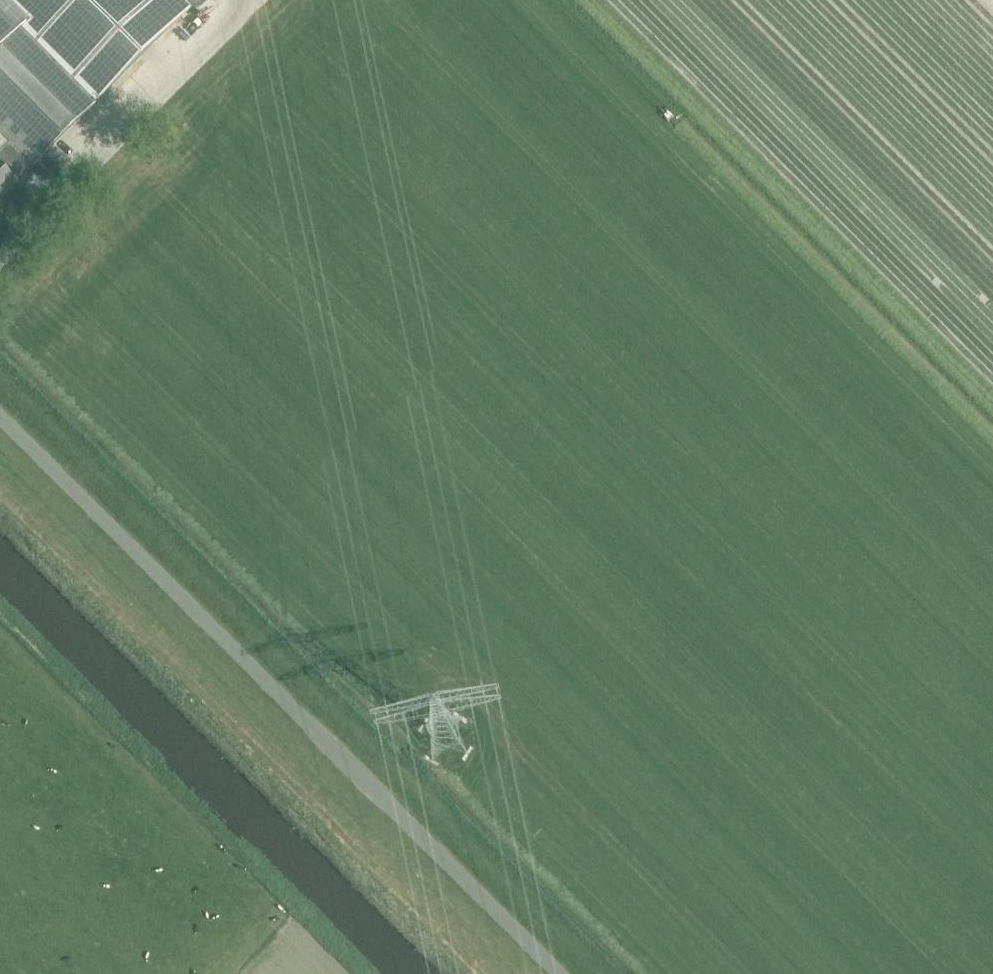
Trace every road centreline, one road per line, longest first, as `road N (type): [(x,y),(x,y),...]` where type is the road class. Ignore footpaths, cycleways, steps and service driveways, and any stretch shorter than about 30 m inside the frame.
road 1 (unclassified): [(551,973),(0,416)]

